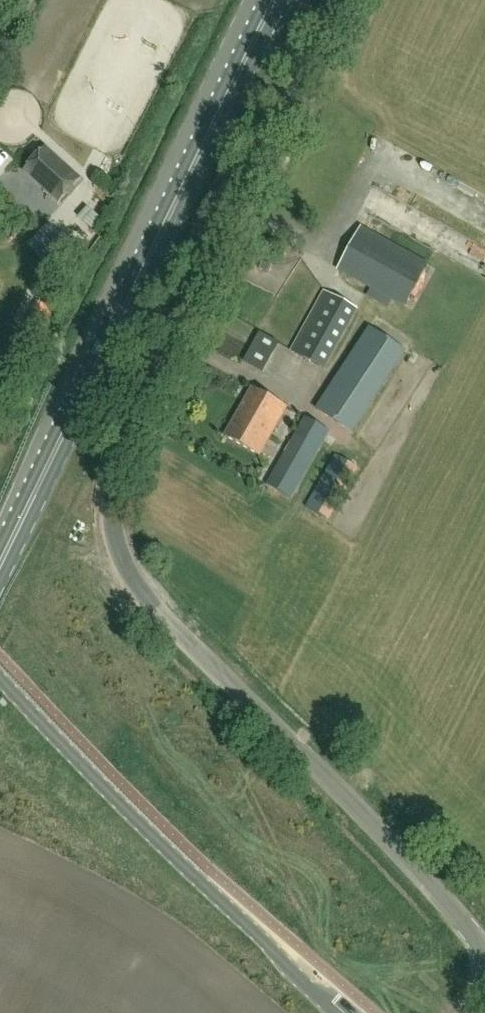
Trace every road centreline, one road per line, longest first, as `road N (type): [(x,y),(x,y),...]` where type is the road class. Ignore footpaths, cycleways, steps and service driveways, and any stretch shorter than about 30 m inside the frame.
road 1 (unclassified): [(484,950),(143,591),(112,516),(122,463),(348,0)]
road 2 (primary): [(0,565),(275,0)]
road 3 (unclassified): [(0,677),(73,758),(342,1012)]

